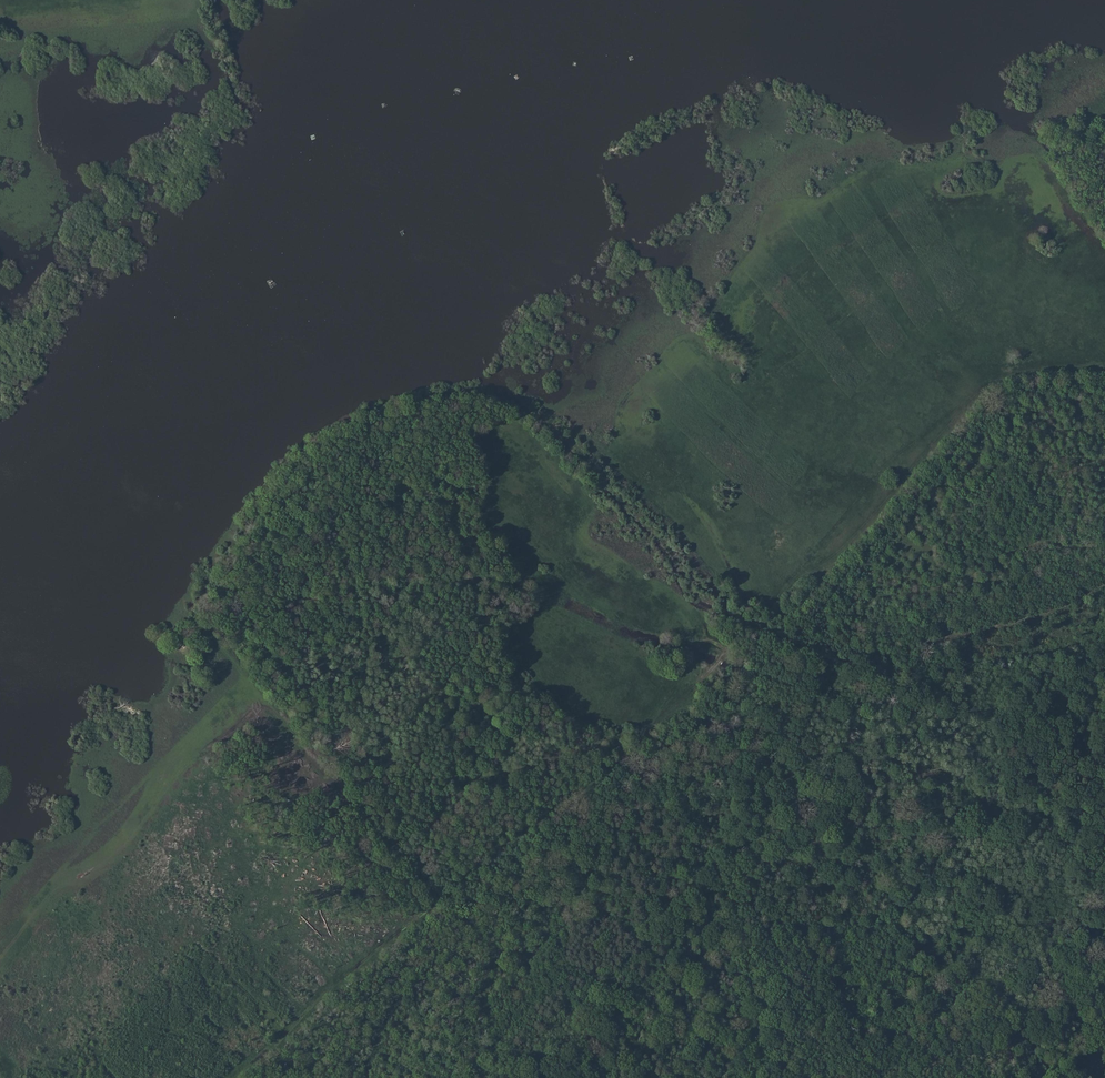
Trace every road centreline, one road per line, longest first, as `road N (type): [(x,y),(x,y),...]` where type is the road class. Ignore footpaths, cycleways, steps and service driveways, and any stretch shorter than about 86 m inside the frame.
road 1 (track): [(1104,587),(1002,629),(859,655)]

